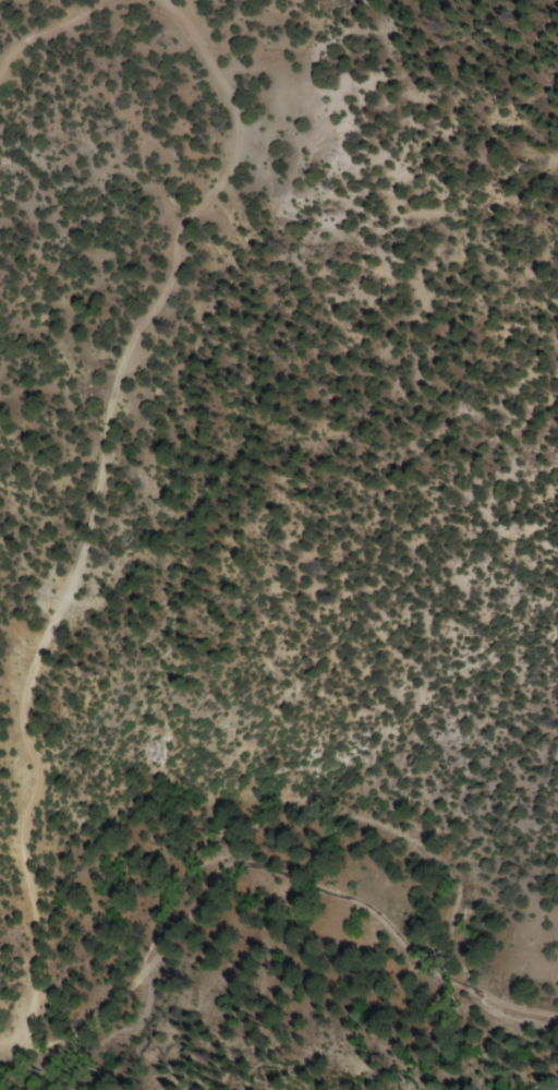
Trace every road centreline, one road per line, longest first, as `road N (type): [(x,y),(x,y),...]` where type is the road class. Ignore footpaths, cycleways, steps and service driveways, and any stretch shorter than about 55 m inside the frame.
road 1 (track): [(154,0),(219,84),(234,139),(230,164),(173,237),(167,283),(123,357),(80,553),(24,685),(21,730),(38,786),(22,819),(34,958),(17,1039),(58,1044),(98,1023),(214,881),(247,865),(356,906),(422,969),(470,994),(557,1018)]
road 2 (track): [(0,71),(21,45),(104,0)]

